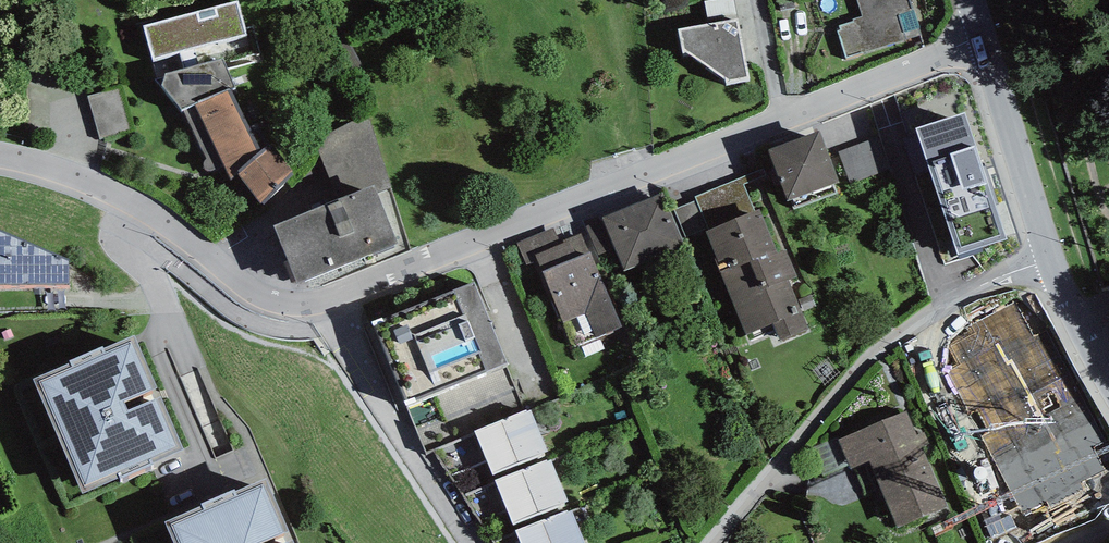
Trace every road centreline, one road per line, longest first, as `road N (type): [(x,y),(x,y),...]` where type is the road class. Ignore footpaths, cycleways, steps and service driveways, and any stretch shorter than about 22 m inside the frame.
road 1 (residential): [(705,542),(878,346),(1002,275),(1043,264)]
road 2 (residential): [(0,157),(70,178),(155,217),(277,300),(322,305)]
road 3 (residential): [(322,305),(638,178)]
road 4 (residential): [(322,305),(482,542)]
road 5 (residential): [(987,45),(1043,264)]
road 6 (residential): [(786,123),(987,45)]
road 7 (residential): [(638,178),(574,0)]
road 8 (residential): [(638,178),(786,123)]
road 9 (residential): [(1043,264),(1108,388)]
road 10 (residential): [(786,123),(757,0)]

